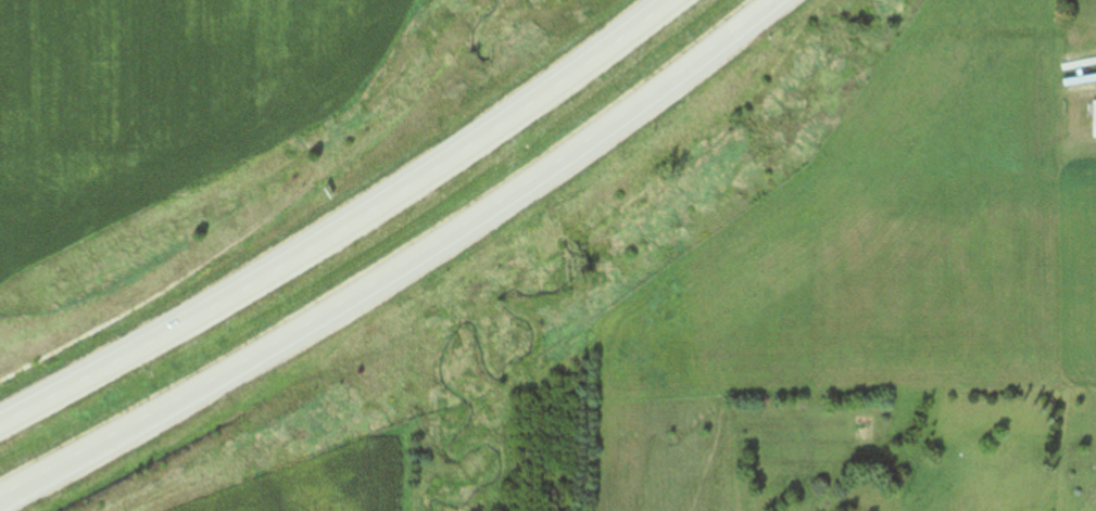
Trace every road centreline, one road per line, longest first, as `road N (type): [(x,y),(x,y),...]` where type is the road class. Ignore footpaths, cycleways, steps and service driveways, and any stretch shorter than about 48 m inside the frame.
road 1 (motorway): [(0,500),(440,242),(773,0)]
road 2 (motorway): [(670,0),(474,143),(280,268),(0,426)]

